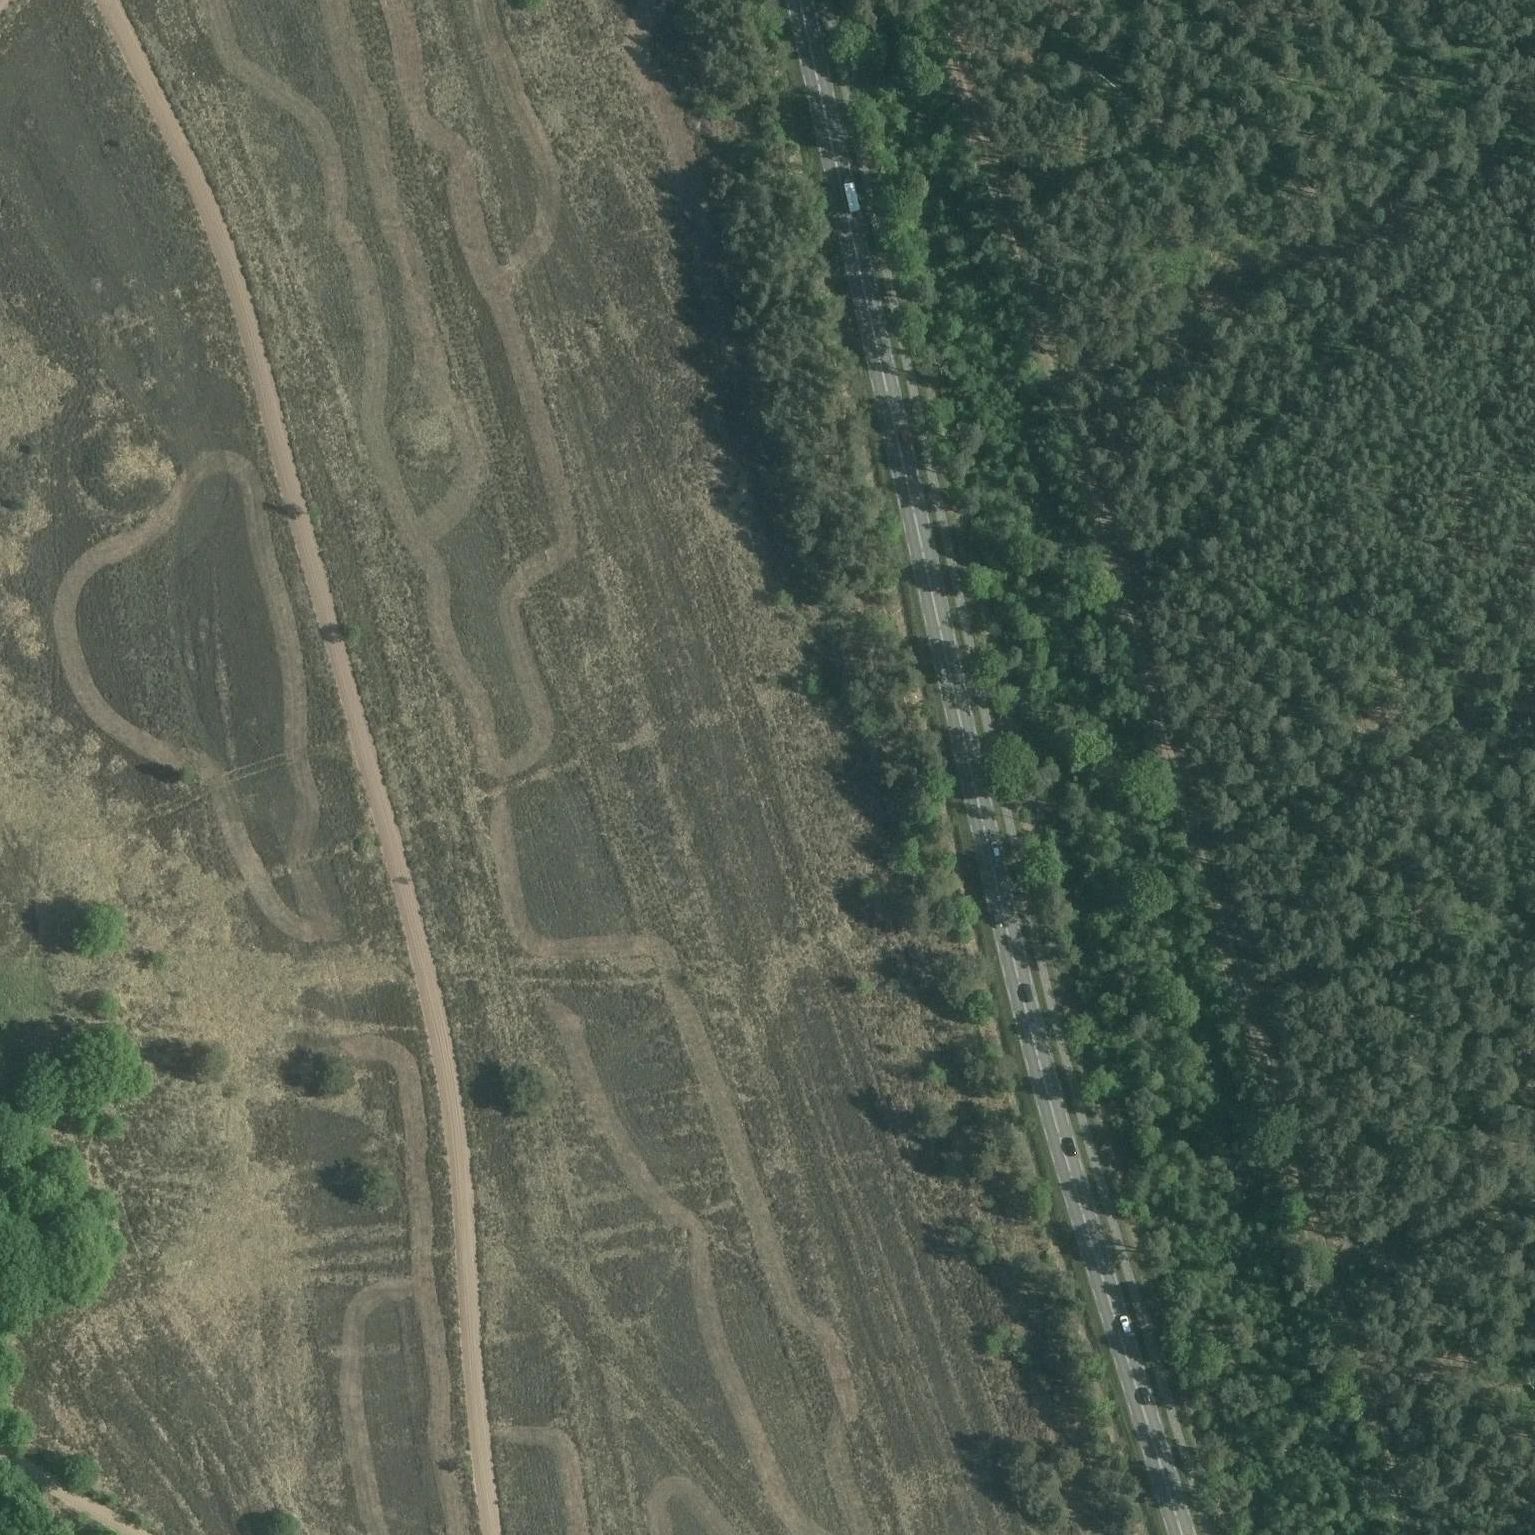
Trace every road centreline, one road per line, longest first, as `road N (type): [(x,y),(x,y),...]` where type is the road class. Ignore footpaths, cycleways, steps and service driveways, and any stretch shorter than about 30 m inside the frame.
road 1 (track): [(931,0),(1407,1534)]
road 2 (track): [(109,0),(156,91),(219,244),(424,953),(449,1066),(480,1461),(493,1534)]
road 3 (primary): [(1182,1534),(1031,1036),(798,0)]
road 4 (track): [(129,1534),(0,1451)]

